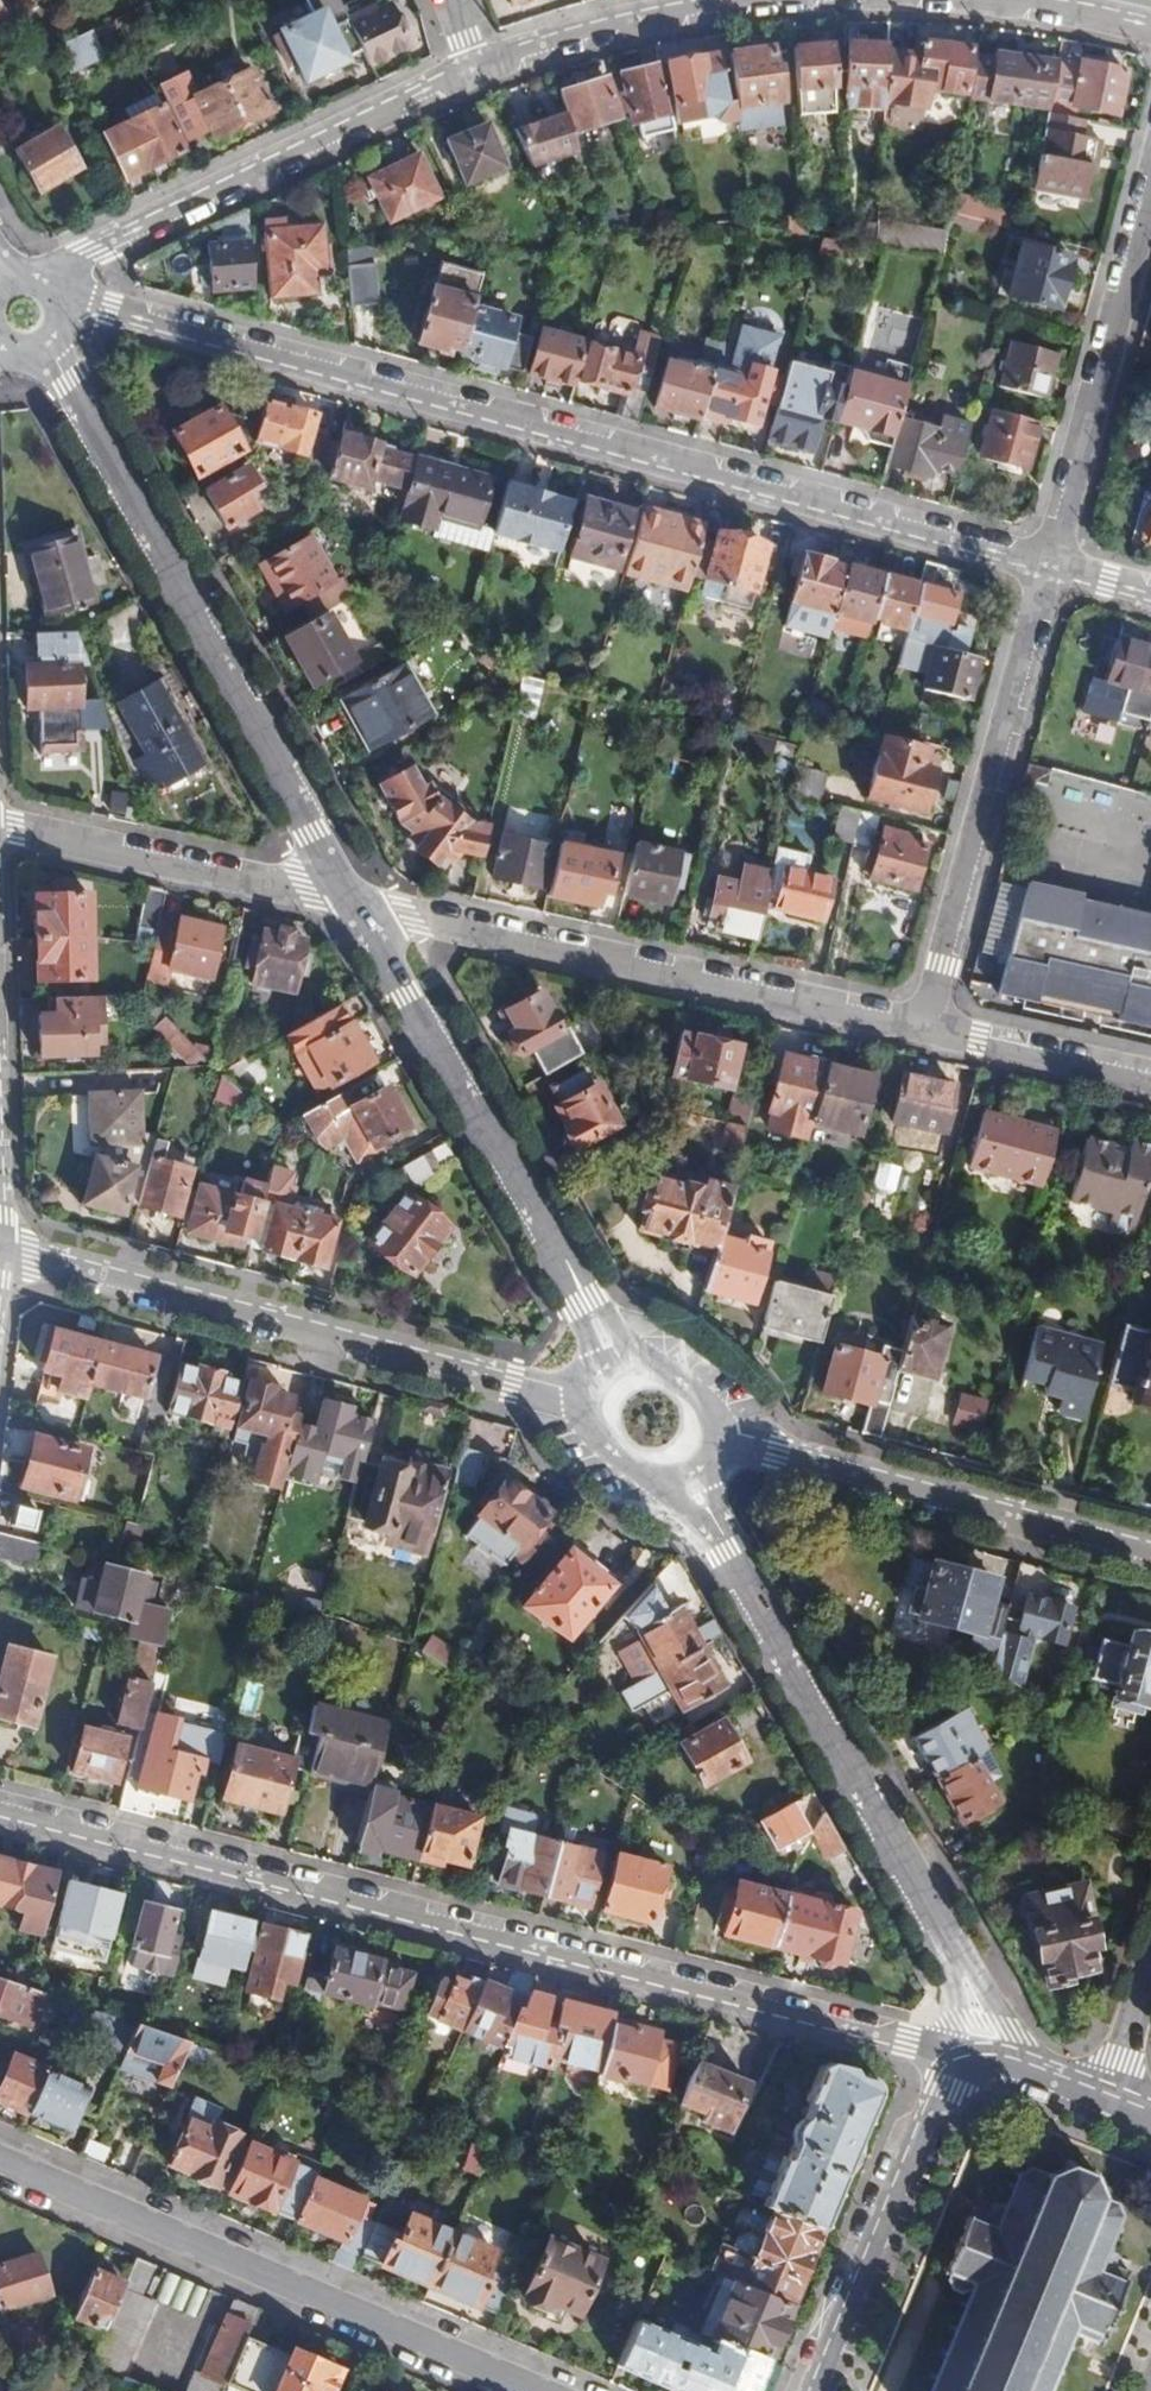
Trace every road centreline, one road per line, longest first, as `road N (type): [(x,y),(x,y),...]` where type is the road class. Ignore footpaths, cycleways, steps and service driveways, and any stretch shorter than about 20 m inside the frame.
road 1 (residential): [(1049,571),(63,300)]
road 2 (residential): [(957,2062),(0,1805)]
road 3 (residential): [(680,1475),(1005,2060)]
road 4 (residential): [(44,349),(355,908)]
road 5 (residential): [(595,1408),(0,1249)]
road 6 (residential): [(928,1032),(355,908)]
road 7 (residential): [(527,2390),(0,2166)]
road 8 (residential): [(355,908),(625,1371)]
road 9 (residential): [(1049,571),(928,1032)]
road 10 (residential): [(46,277),(90,249),(470,76)]
road 11 (residential): [(1150,1554),(709,1438)]
road 12 (residential): [(1049,571),(1150,207)]
road 13 (residential): [(355,908),(0,823)]
road 14 (residential): [(470,76),(657,24),(818,0)]
road 15 (residential): [(957,2062),(818,2390)]
road 16 (residential): [(888,0),(1024,8),(1150,34)]
road 17 (residential): [(1150,1083),(928,1032)]
road 18 (residential): [(595,1408),(597,1447),(623,1475),(662,1482),(680,1475)]
road 19 (residential): [(709,1438),(706,1400),(696,1384),(663,1366),(625,1371)]

